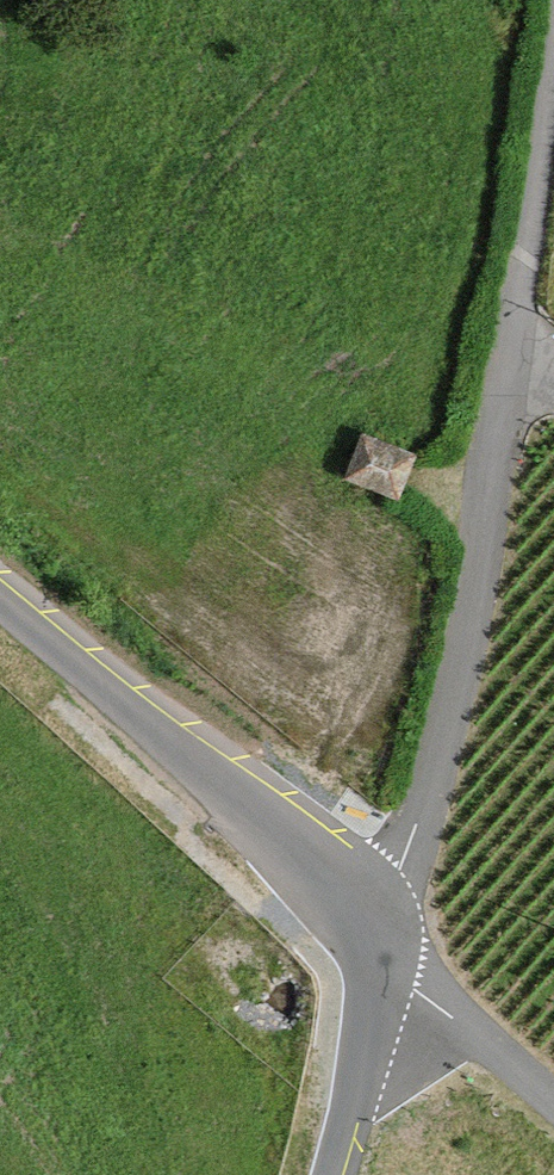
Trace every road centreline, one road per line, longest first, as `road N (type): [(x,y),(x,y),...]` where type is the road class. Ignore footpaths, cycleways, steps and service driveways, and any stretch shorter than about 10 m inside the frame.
road 1 (residential): [(376,960),(472,613),(513,358)]
road 2 (residential): [(0,607),(195,769),(376,960)]
road 3 (residential): [(513,358),(553,86)]
road 4 (unclassified): [(376,960),(553,1113)]
road 5 (residential): [(376,960),(330,1174)]

